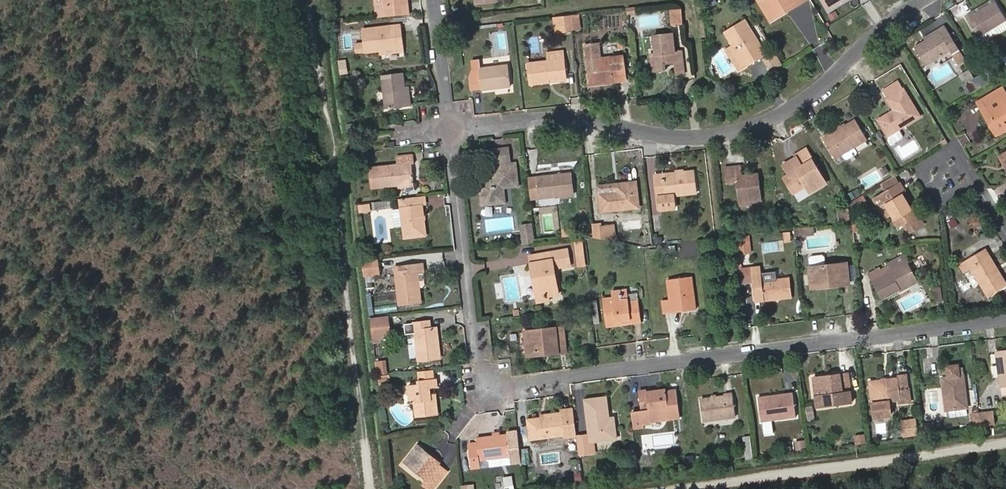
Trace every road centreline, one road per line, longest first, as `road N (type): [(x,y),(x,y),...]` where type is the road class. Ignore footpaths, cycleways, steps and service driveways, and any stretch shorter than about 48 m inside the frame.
road 1 (residential): [(447,130),(483,385),(1005,319)]
road 2 (residential): [(923,0),(808,98),(740,131),(677,138),(552,120),(447,130)]
road 3 (track): [(311,0),(373,488)]
road 4 (residential): [(433,0),(447,130)]
road 5 (residential): [(974,179),(955,146),(917,168),(937,201)]

